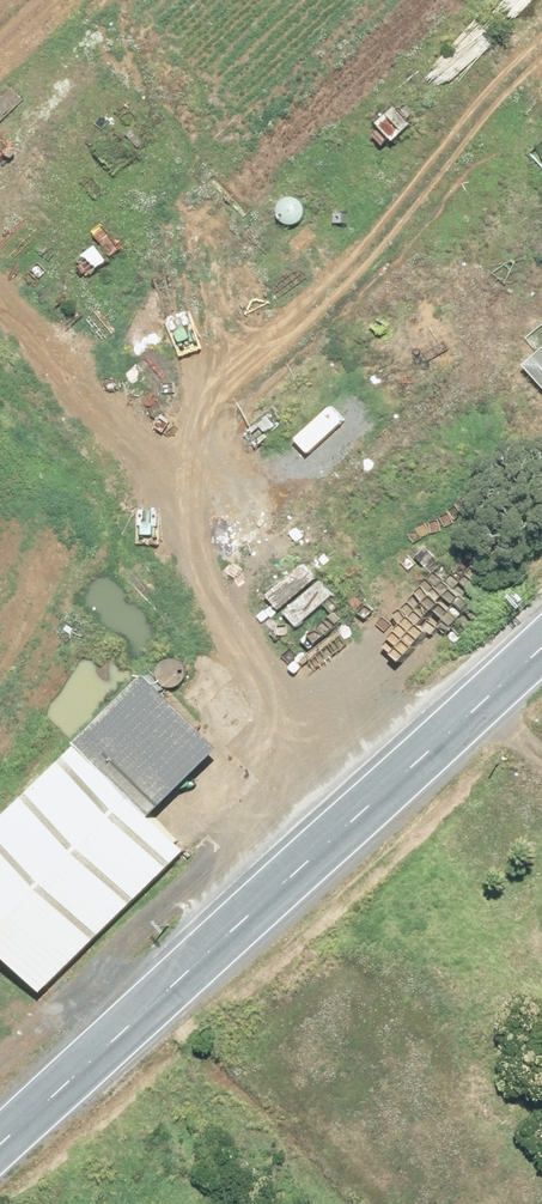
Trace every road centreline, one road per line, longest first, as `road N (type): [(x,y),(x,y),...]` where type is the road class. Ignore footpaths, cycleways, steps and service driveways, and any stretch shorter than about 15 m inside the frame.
road 1 (tertiary): [(0,1162),(541,660)]

